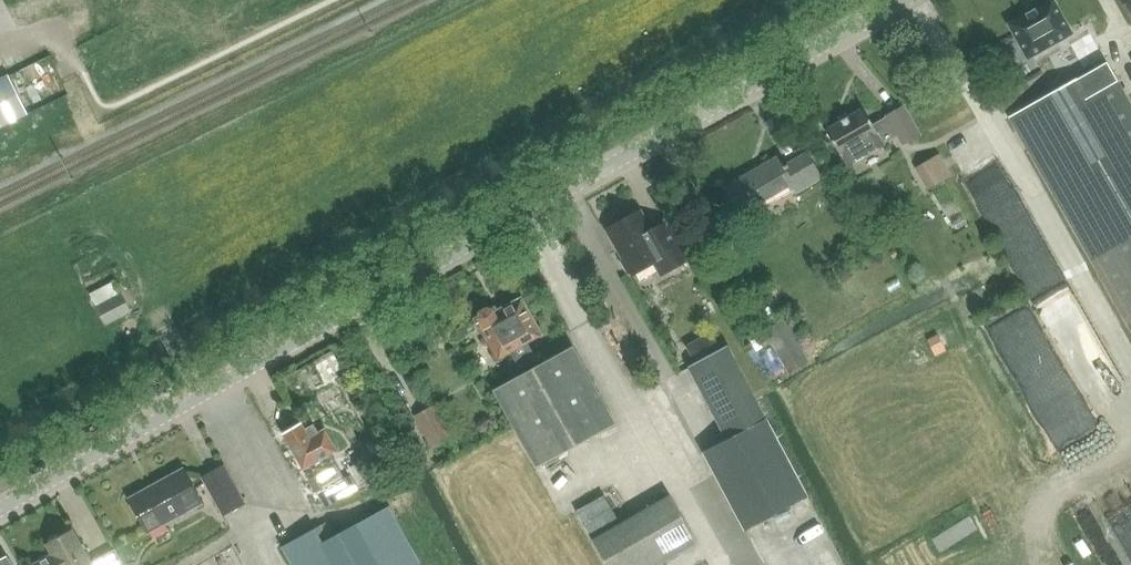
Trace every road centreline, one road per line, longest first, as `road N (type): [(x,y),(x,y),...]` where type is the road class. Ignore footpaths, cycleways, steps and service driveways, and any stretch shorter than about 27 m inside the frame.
road 1 (tertiary): [(0,511),(909,0)]
road 2 (unclassified): [(917,0),(1130,378)]

